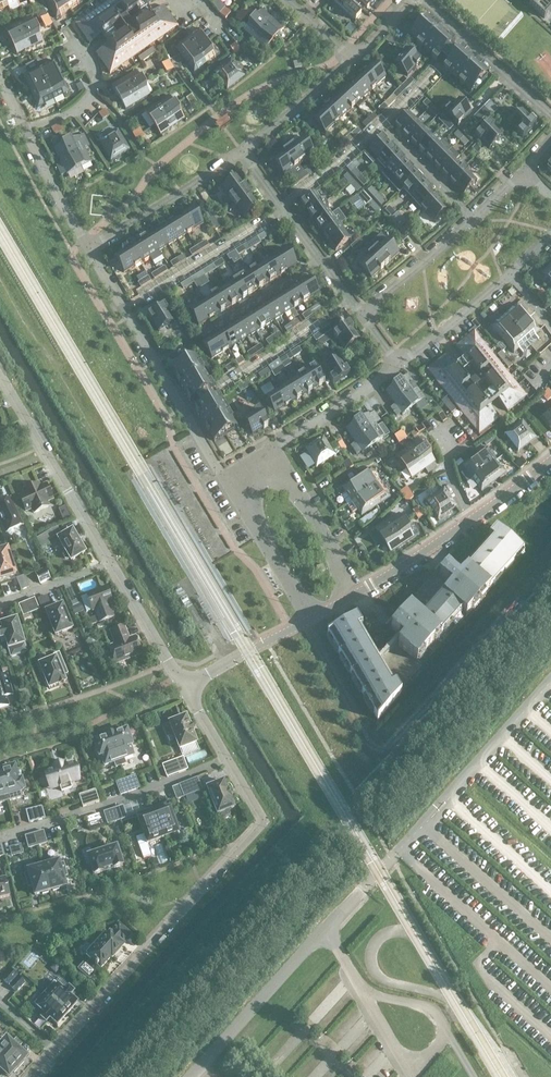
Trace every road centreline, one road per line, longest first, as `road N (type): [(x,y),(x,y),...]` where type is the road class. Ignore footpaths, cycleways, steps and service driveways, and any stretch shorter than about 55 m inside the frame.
road 1 (residential): [(55,1050),(263,823),(228,760)]
road 2 (residential): [(0,839),(228,760)]
road 3 (residential): [(112,563),(0,373)]
road 4 (residential): [(224,479),(124,310)]
road 5 (residential): [(124,310),(284,209)]
road 6 (residential): [(244,153),(89,251)]
road 7 (residential): [(273,448),(358,594)]
road 8 (residential): [(311,618),(224,479)]
road 9 (residential): [(352,301),(222,387)]
road 10 (residential): [(273,448),(400,367)]
road 11 (residential): [(355,59),(244,153)]
road 12 (residential): [(363,316),(472,220)]
road 13 (residential): [(400,367),(512,276)]
road 14 (residential): [(183,683),(112,563)]
road 15 (residential): [(322,261),(204,333)]
road 16 (residential): [(358,594),(472,518)]
road 17 (residential): [(89,251),(27,131)]
road 18 (residential): [(27,131),(66,117),(93,91),(95,71),(79,42)]
road 19 (residential): [(383,128),(472,220)]
road 20 (residential): [(284,209),(383,128)]
road 21 (residential): [(383,128),(465,37)]

